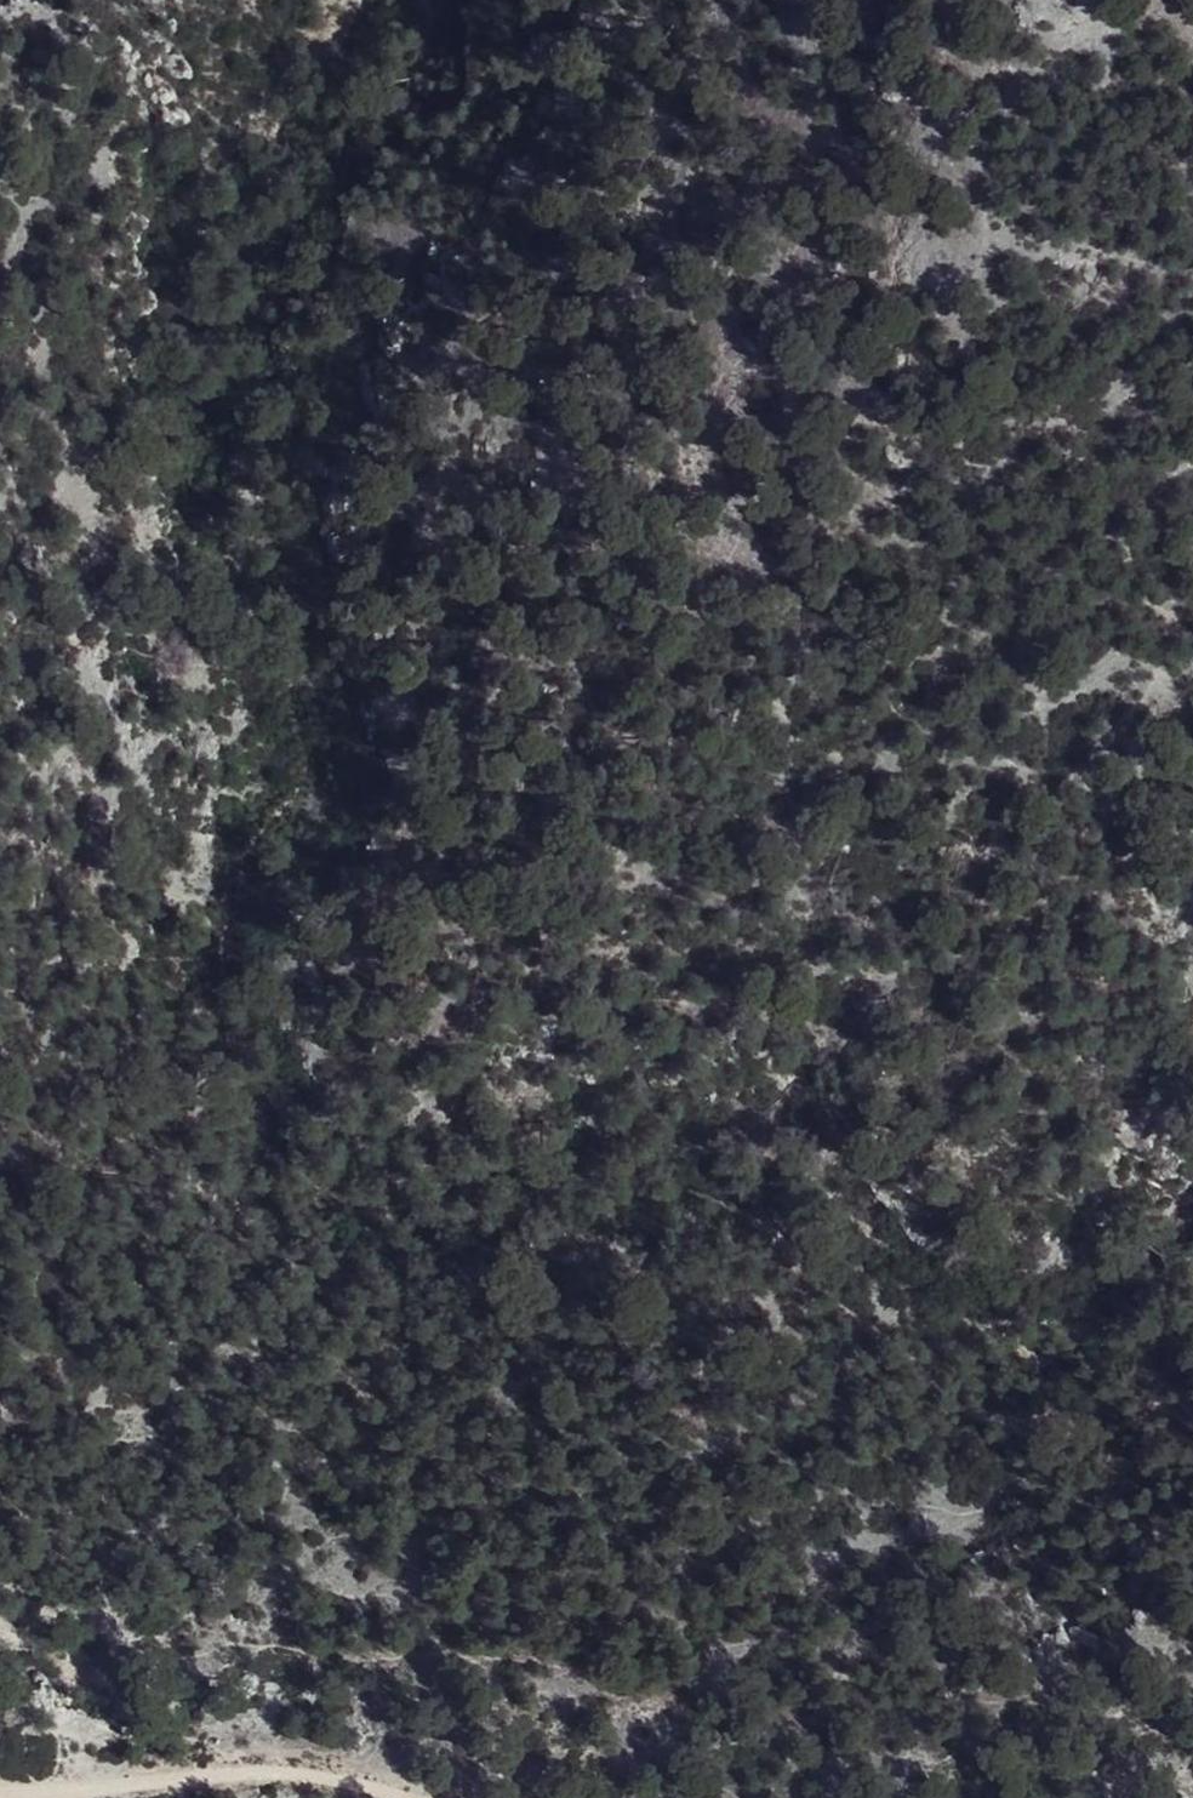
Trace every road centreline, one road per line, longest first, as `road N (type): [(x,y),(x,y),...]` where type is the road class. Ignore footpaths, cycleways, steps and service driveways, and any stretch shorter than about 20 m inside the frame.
road 1 (track): [(38,1797),(253,1771),(361,1782),(415,1797)]

